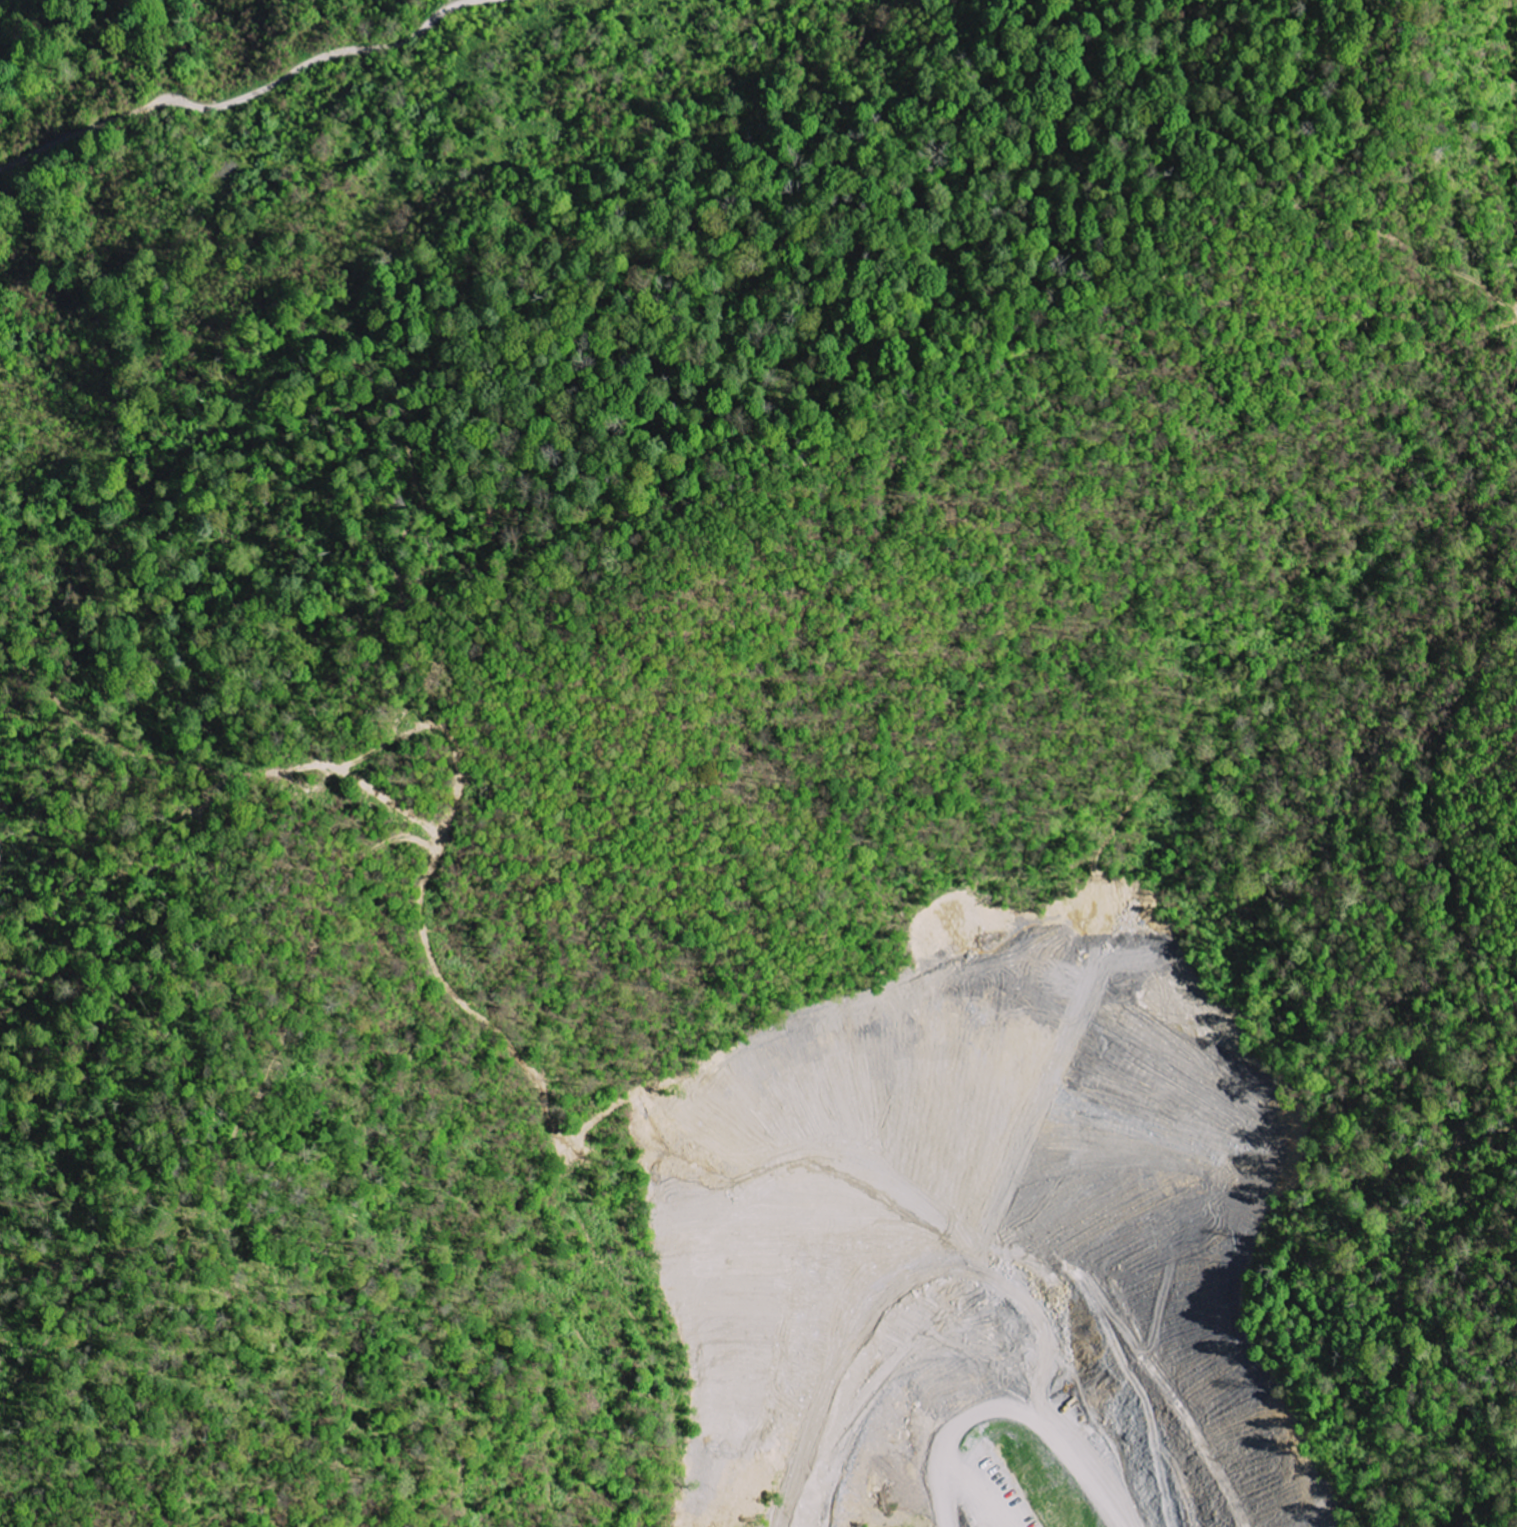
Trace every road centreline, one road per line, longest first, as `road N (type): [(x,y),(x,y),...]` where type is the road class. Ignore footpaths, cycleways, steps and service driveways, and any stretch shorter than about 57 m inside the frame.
road 1 (residential): [(1040,1526),(1055,1474),(1069,1202),(1113,1196),(1160,1228),(1290,1526)]

